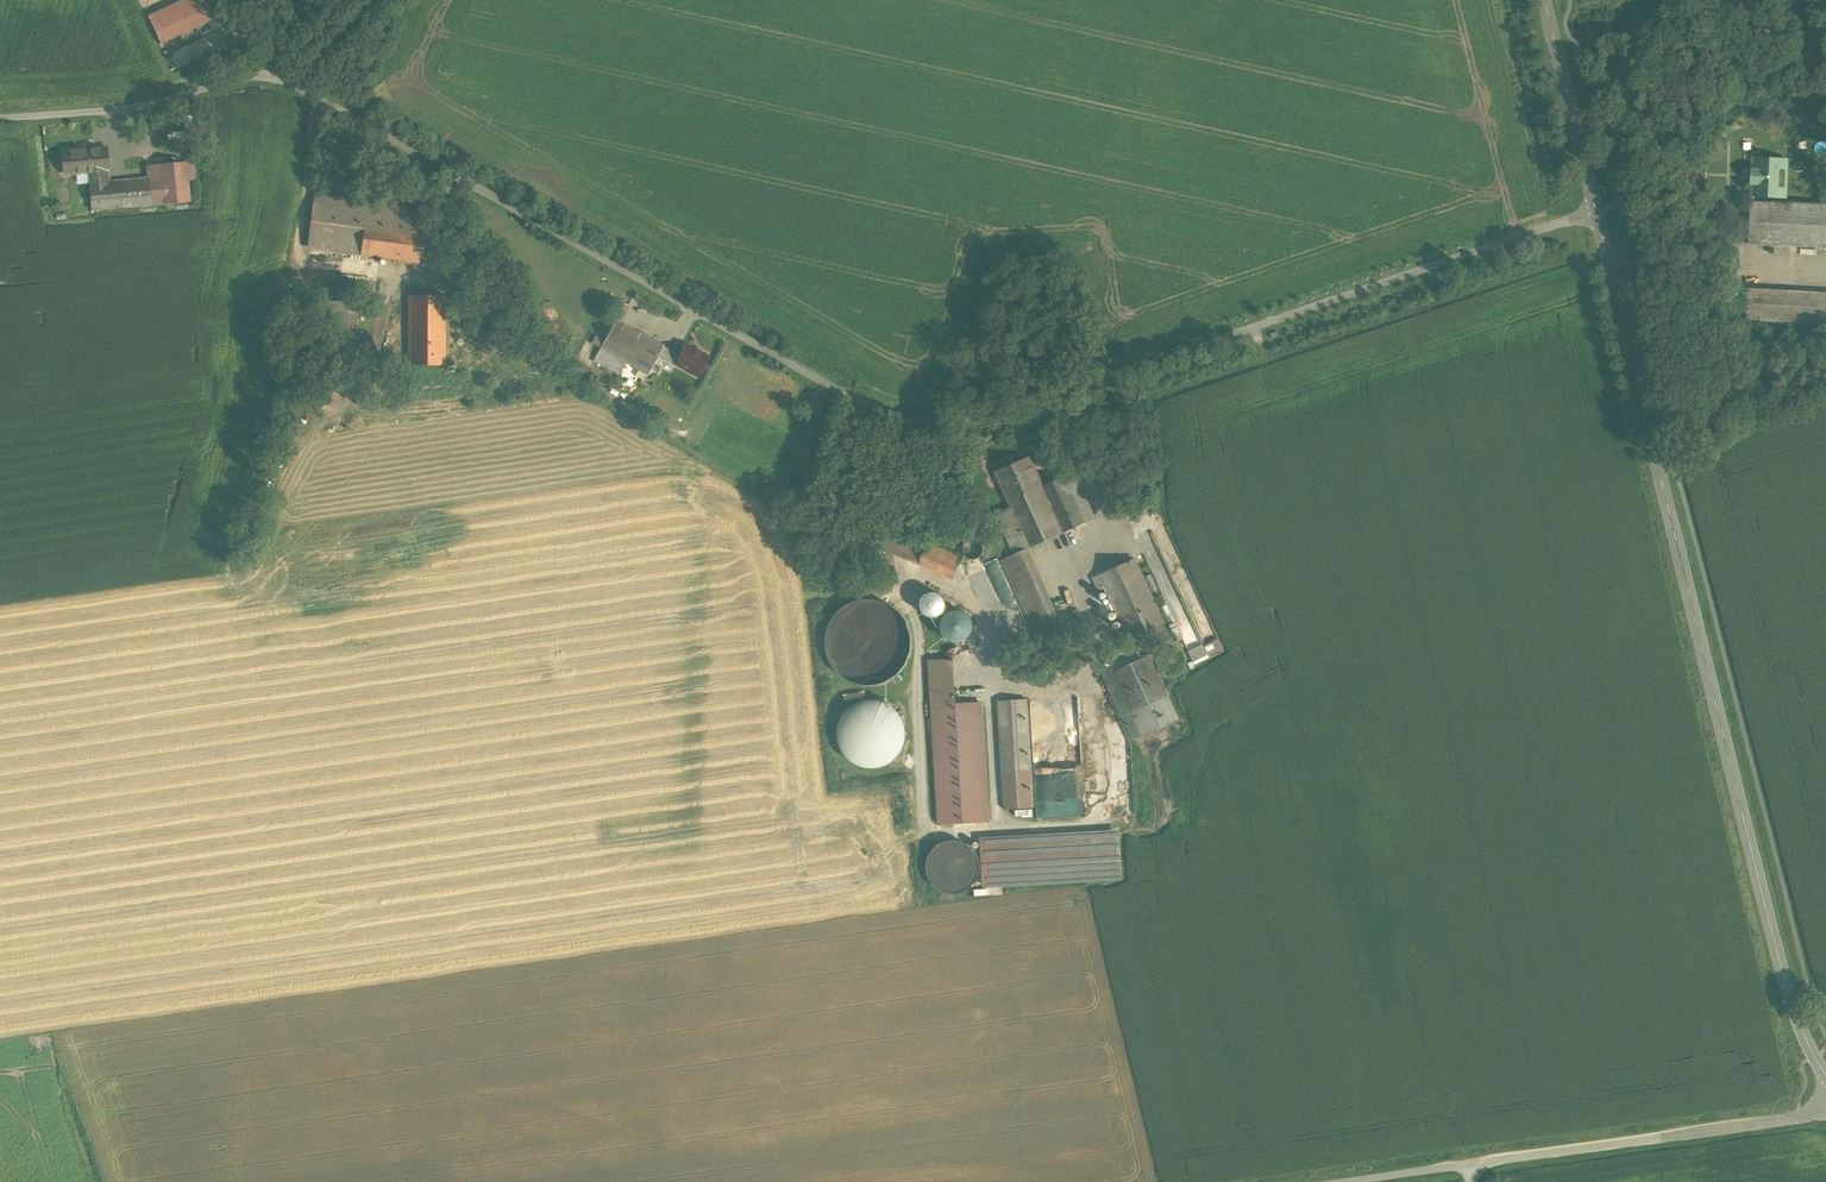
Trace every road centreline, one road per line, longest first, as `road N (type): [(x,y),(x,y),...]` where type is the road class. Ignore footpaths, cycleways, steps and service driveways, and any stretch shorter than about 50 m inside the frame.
road 1 (unclassified): [(0,117),(124,109),(256,77),(289,82),(853,398),(945,429),(1006,417),(1113,369),(1597,211)]
road 2 (tertiary): [(1825,1076),(1785,981),(1597,211)]
road 3 (unclassified): [(1825,1113),(1472,1165)]
road 4 (tertiary): [(1597,211),(1546,0)]

